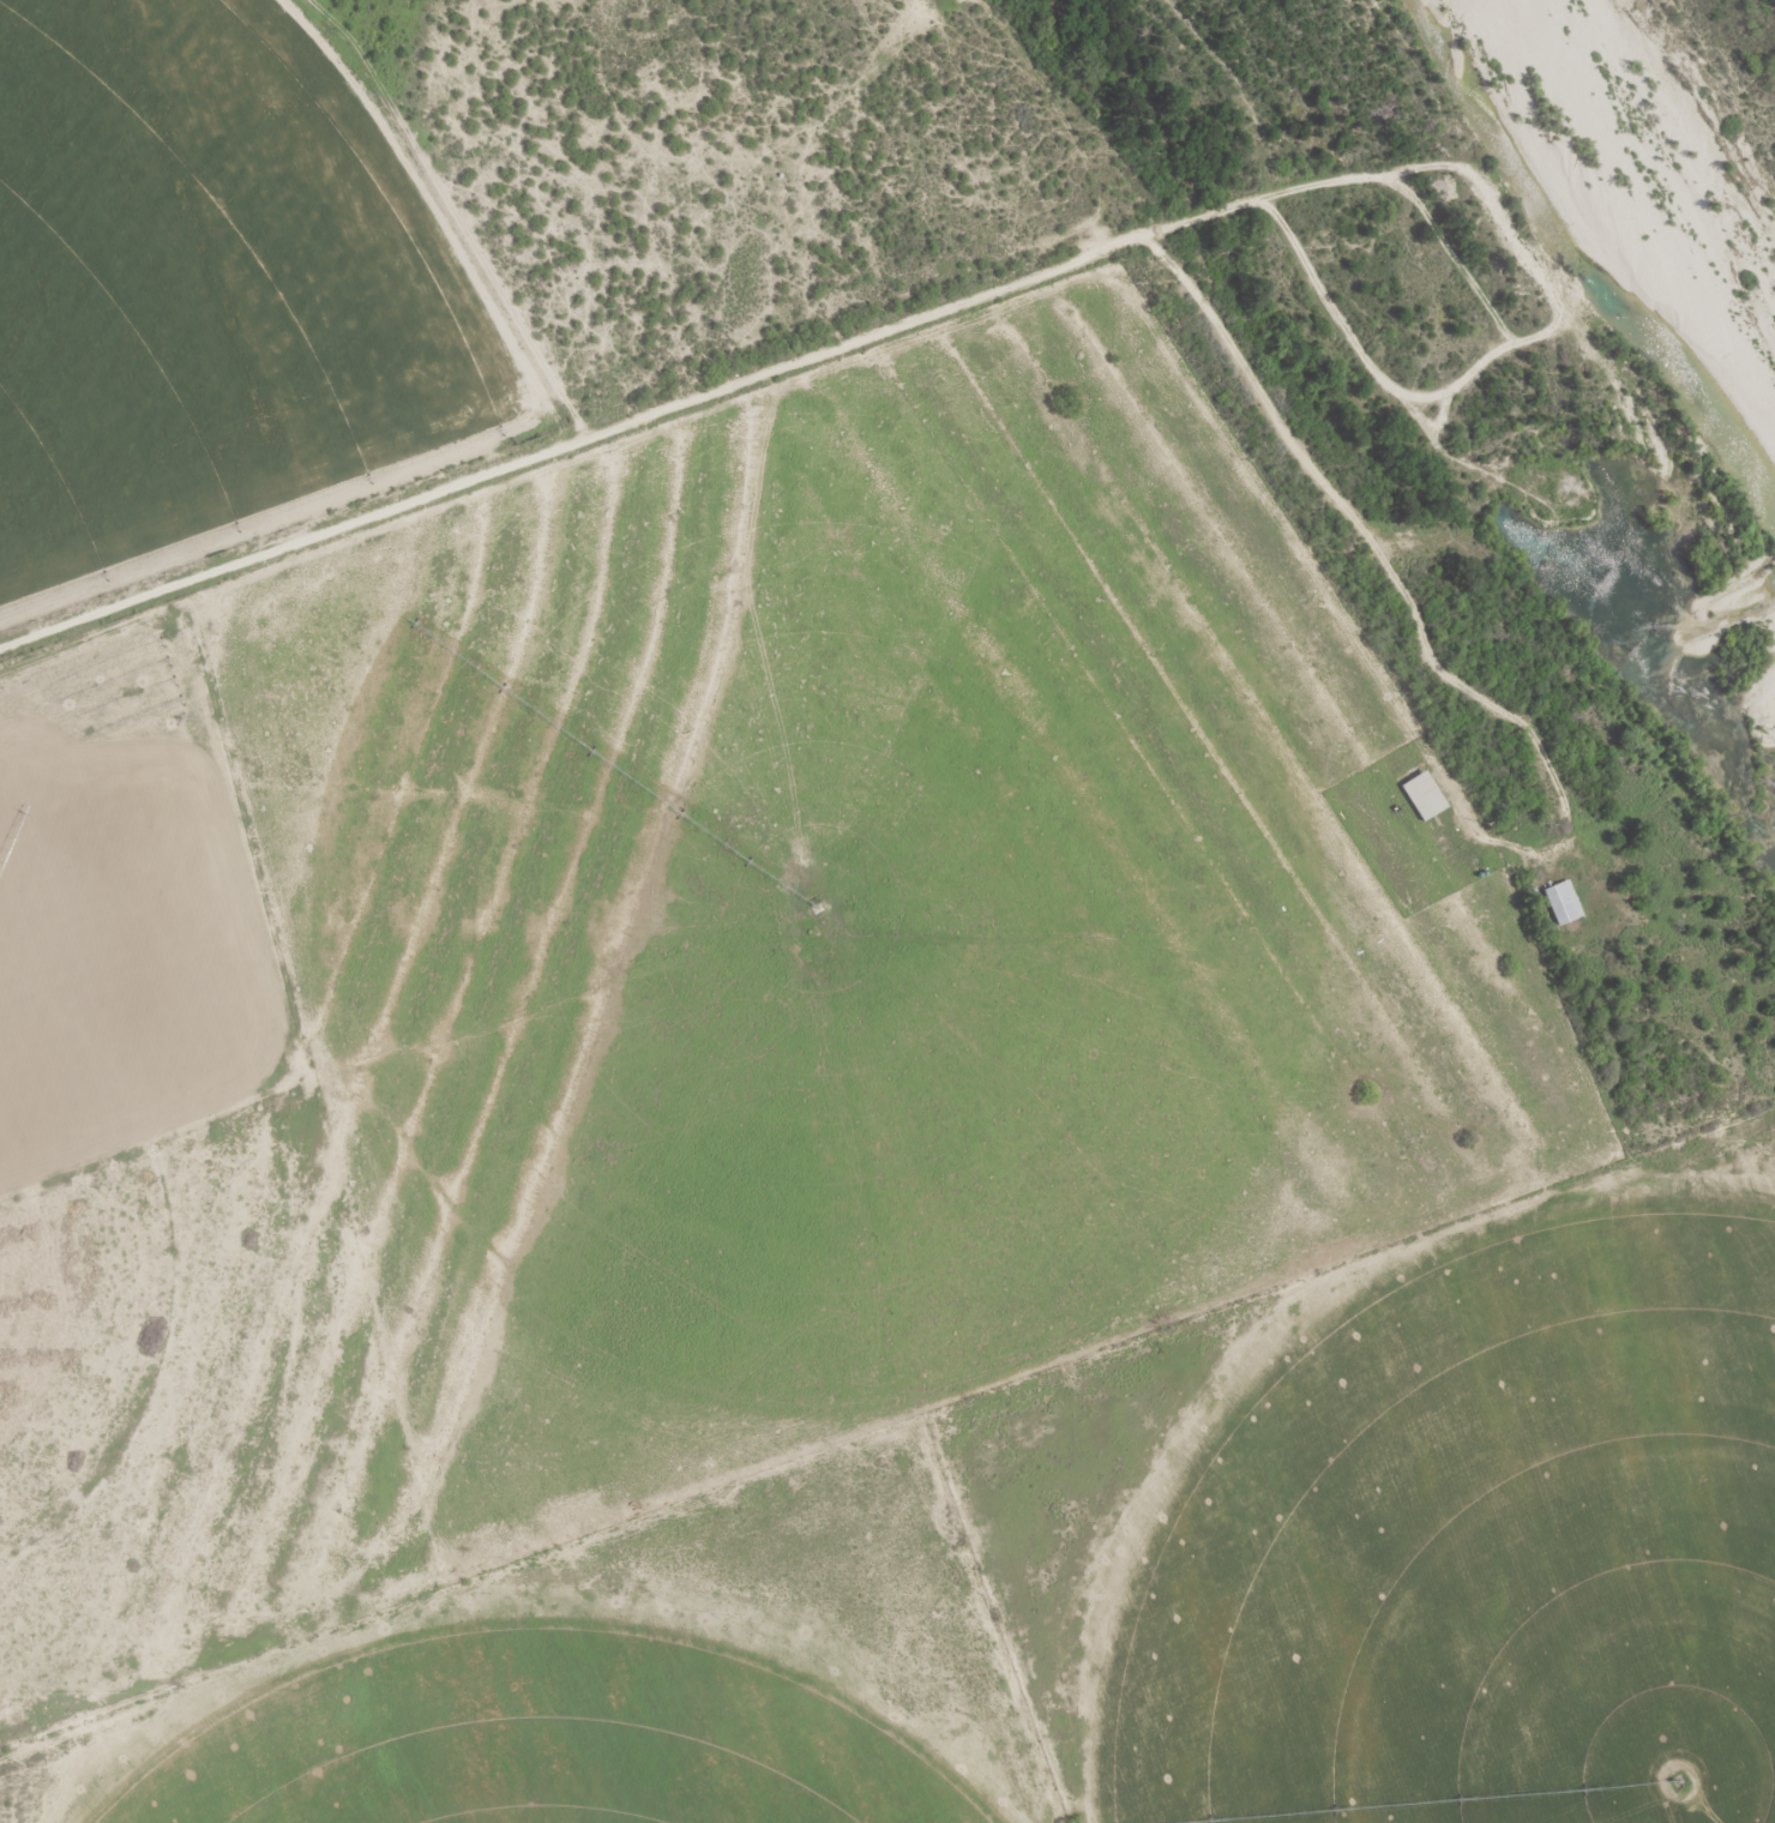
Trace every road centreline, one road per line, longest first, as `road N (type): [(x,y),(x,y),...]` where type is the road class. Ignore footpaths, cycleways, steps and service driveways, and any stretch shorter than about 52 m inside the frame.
road 1 (track): [(0,644),(1268,189)]

